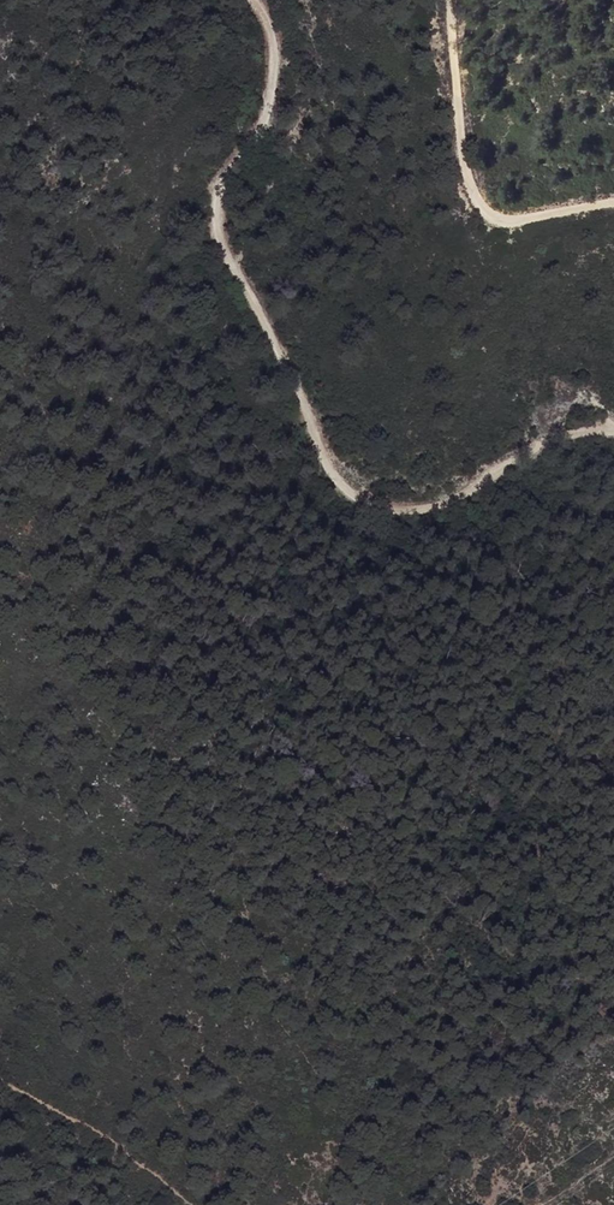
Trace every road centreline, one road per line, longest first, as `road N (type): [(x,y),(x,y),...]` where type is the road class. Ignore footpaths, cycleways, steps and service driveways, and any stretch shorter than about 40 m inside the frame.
road 1 (track): [(255,0),(272,38),(270,77),(261,118),(217,198),(220,221),(228,256),(334,476),(378,505),(417,506),(450,501),(548,438),(613,432)]
road 2 (track): [(453,0),(461,127),(482,202),(494,217),(511,221),(613,202)]

